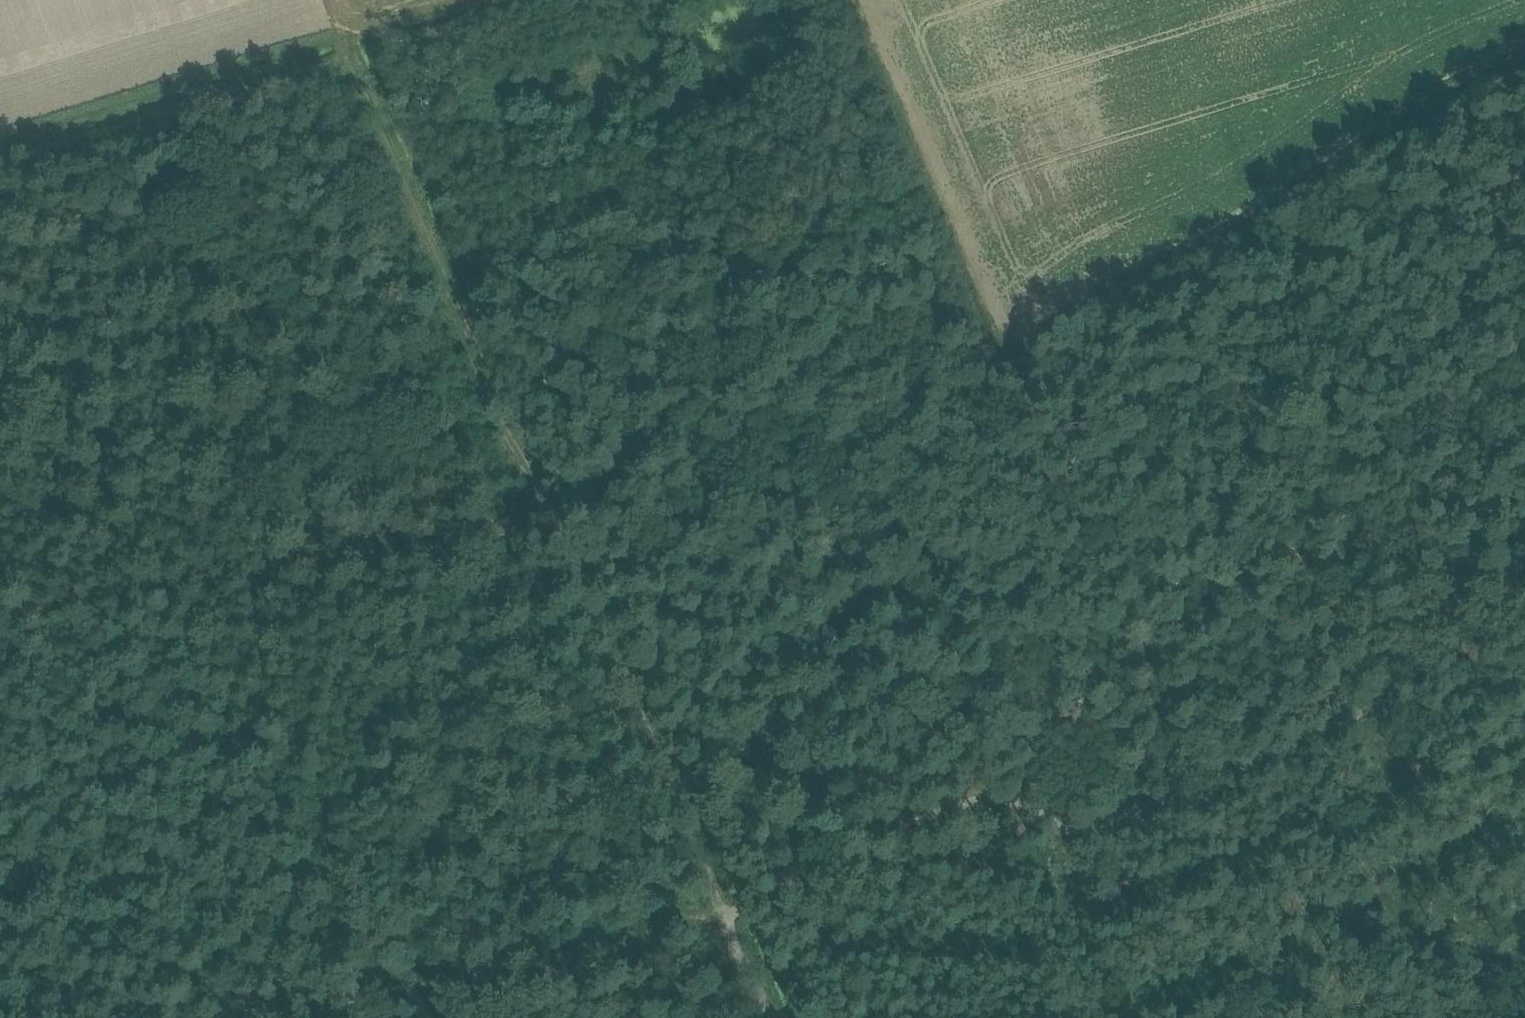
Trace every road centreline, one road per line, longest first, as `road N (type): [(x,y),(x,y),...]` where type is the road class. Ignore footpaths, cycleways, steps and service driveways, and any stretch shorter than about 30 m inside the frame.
road 1 (track): [(0,630),(552,517)]
road 2 (track): [(357,68),(552,517)]

